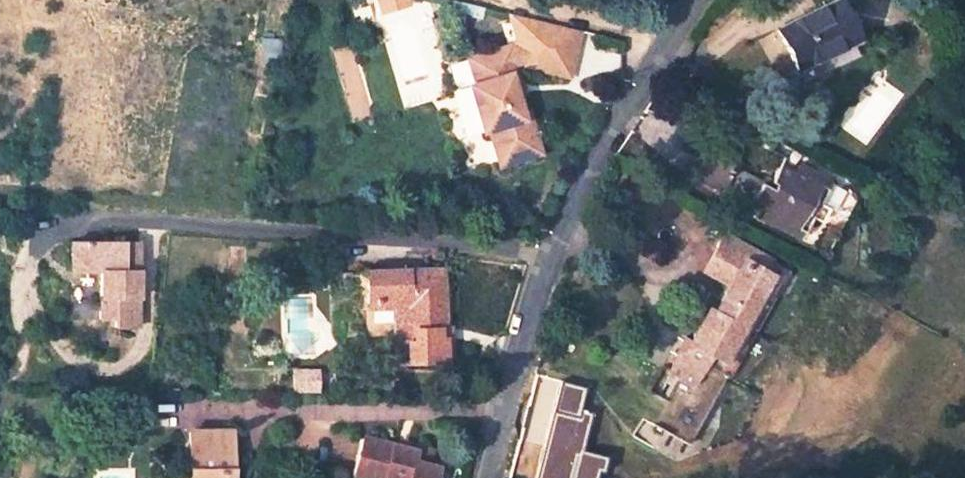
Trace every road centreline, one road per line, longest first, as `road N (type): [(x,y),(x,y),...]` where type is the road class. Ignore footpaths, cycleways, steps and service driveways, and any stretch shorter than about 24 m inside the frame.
road 1 (unclassified): [(557,262),(282,225),(38,217),(30,260)]
road 2 (unclassified): [(507,409),(198,408)]
road 3 (residential): [(703,0),(584,182),(557,262)]
road 4 (residential): [(557,262),(507,409)]

